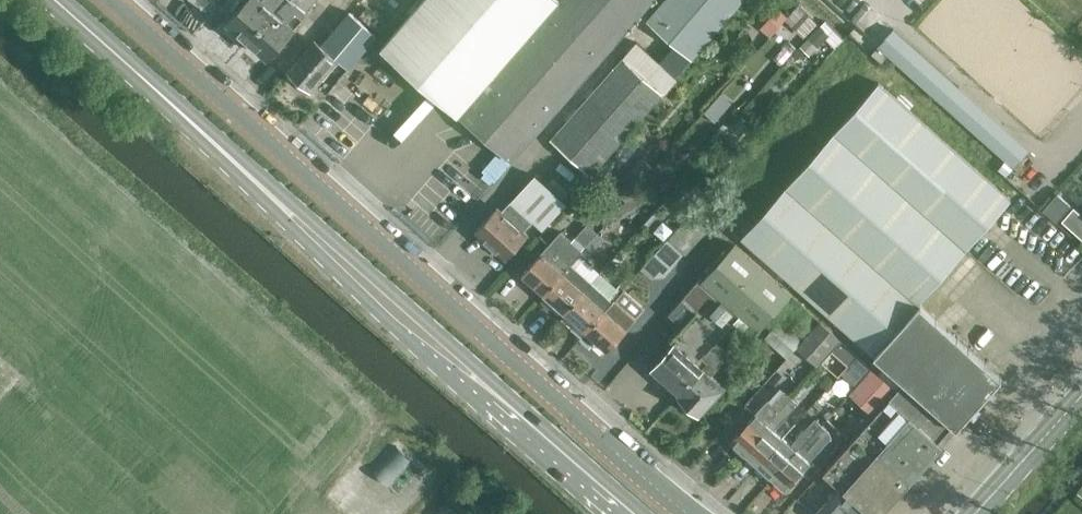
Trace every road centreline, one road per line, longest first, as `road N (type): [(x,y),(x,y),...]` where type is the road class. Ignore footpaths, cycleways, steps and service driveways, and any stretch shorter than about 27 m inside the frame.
road 1 (unclassified): [(111,0),(692,513)]
road 2 (secondary): [(266,192),(431,362),(480,385)]
road 3 (secondary): [(480,385),(452,343),(302,211),(266,192)]
road 4 (secondary): [(266,192),(52,0)]
road 5 (secondary): [(631,513),(480,385)]
road 6 (secondary): [(975,513),(1081,393)]

